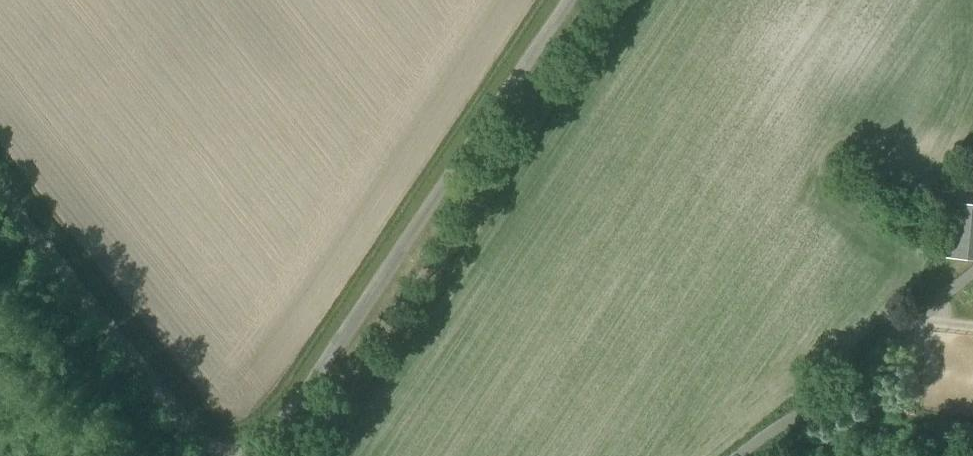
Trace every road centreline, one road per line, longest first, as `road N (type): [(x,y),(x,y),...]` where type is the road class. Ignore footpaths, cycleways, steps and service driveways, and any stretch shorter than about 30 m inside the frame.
road 1 (unclassified): [(254,455),(566,0)]
road 2 (unclassified): [(206,455),(0,201)]
road 3 (track): [(746,455),(972,277)]

